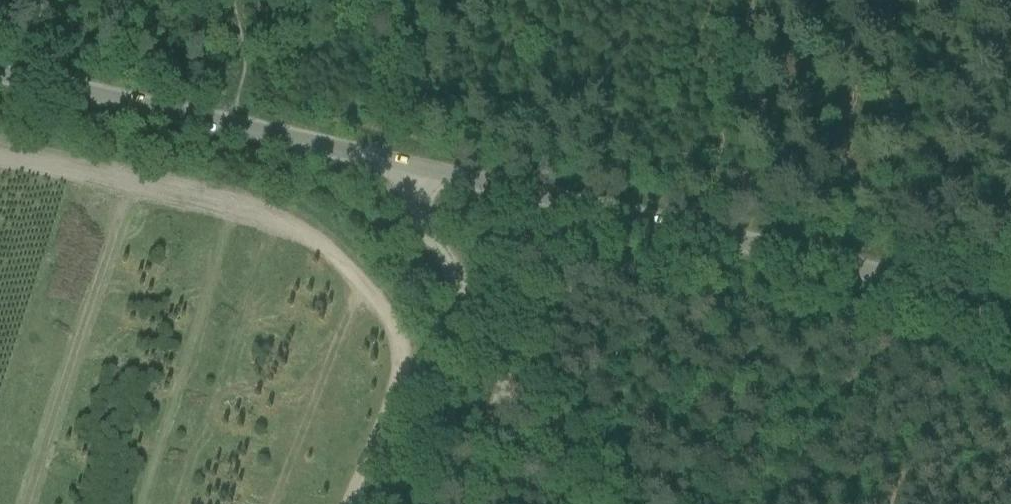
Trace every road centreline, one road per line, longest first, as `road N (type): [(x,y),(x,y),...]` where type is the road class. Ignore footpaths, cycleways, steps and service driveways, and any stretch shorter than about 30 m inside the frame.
road 1 (unclassified): [(994,303),(396,164)]
road 2 (unclassified): [(396,164),(0,74)]
road 3 (unclassified): [(454,503),(509,359),(396,164)]
road 4 (track): [(598,503),(509,359)]

